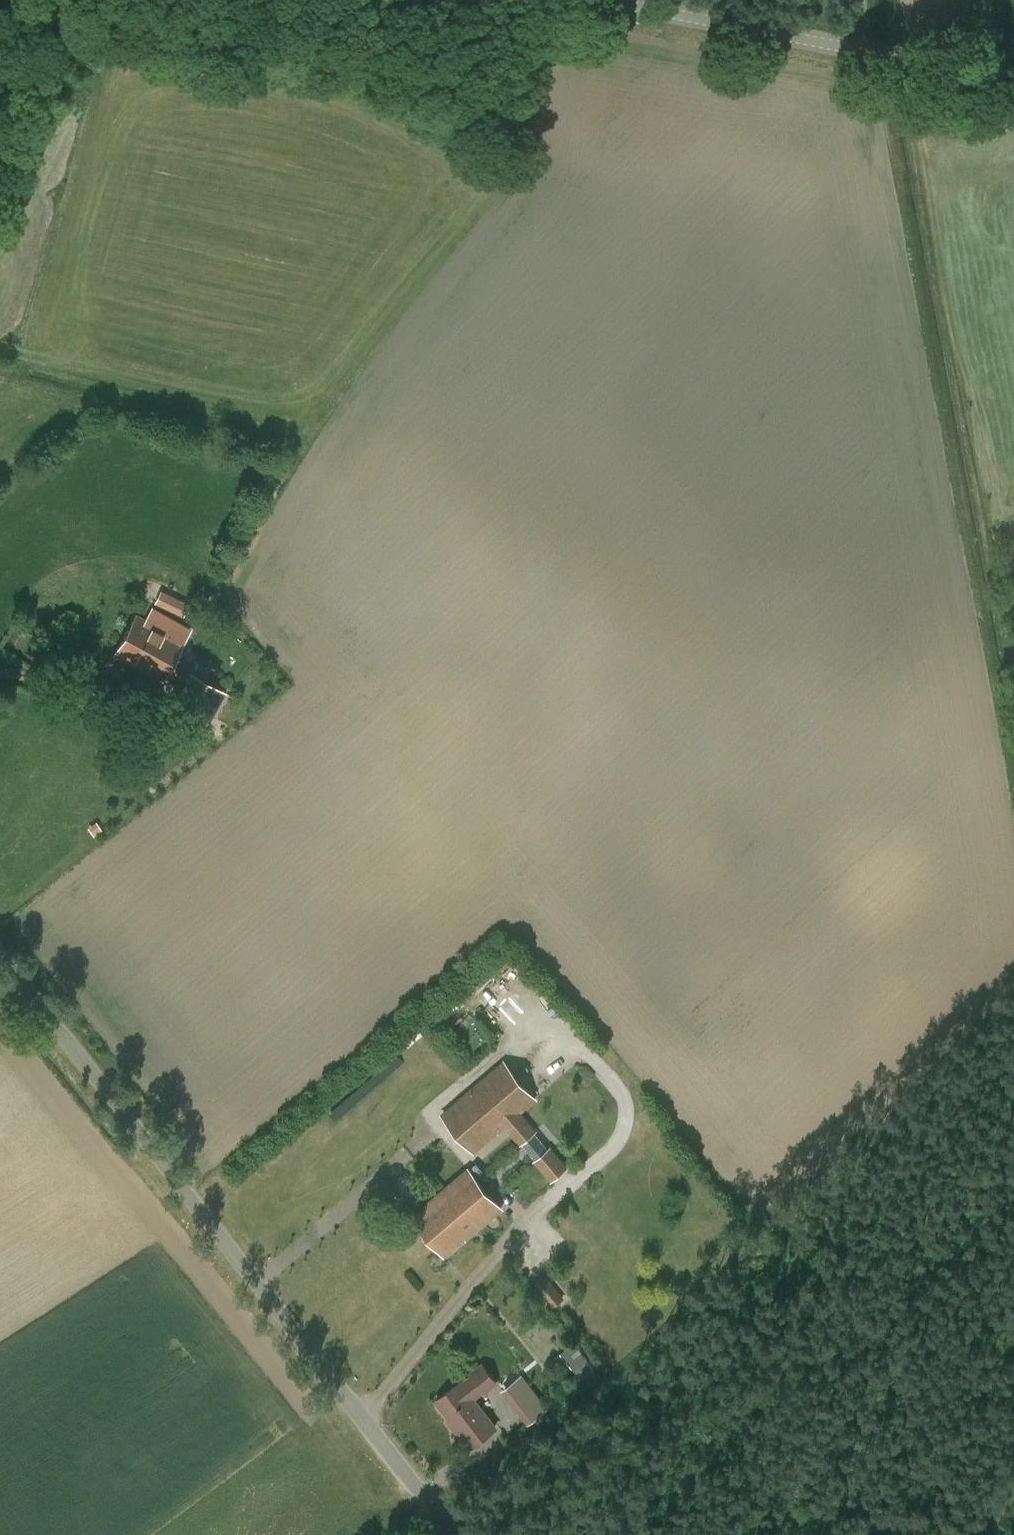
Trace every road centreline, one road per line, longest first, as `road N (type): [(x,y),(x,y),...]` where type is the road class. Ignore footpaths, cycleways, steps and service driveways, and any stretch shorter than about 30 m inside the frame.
road 1 (unclassified): [(453,1534),(0,958)]
road 2 (tertiary): [(596,0),(1013,79)]

